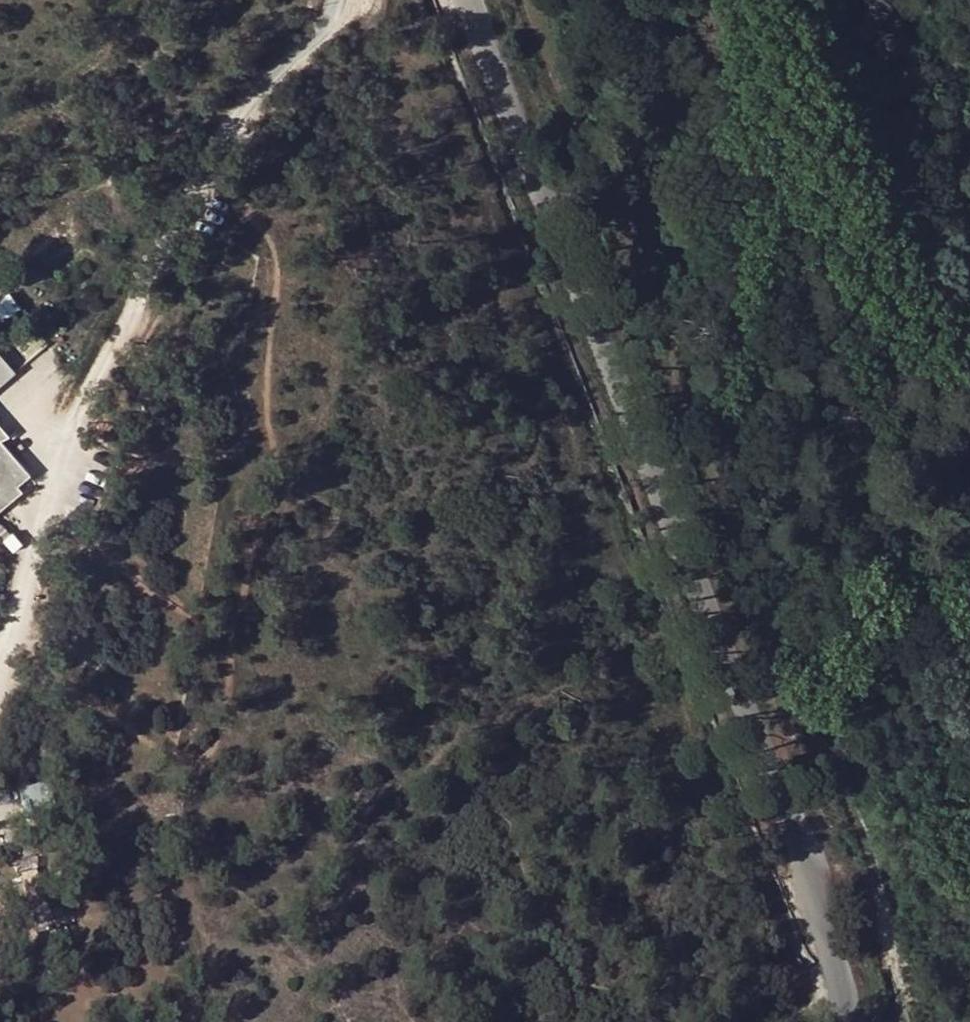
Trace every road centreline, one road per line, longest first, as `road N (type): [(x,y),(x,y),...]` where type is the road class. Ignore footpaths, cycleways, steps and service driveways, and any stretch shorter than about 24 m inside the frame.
road 1 (tertiary): [(465,0),(820,921),(844,1021)]

